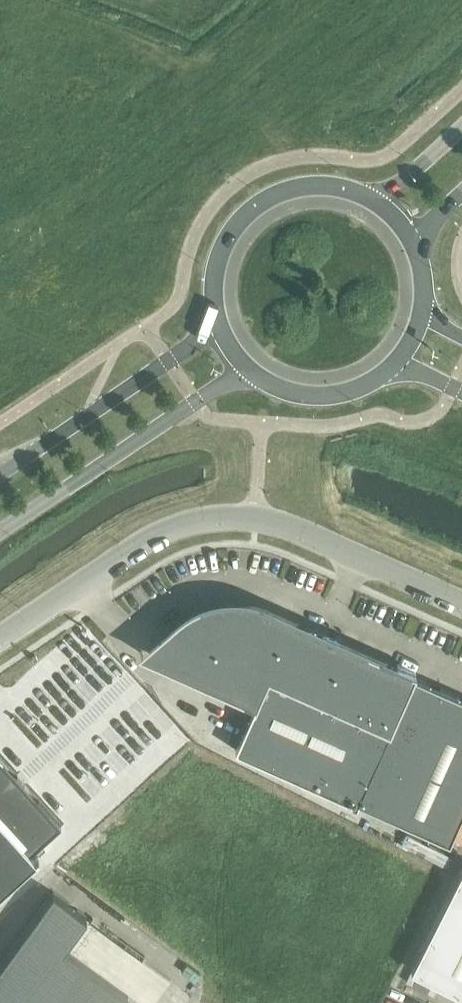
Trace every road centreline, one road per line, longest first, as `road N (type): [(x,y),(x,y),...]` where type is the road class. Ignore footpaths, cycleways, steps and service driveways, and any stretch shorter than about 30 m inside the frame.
road 1 (unclassified): [(461,604),(285,527),(218,518),(148,540),(0,638)]
road 2 (tertiary): [(0,531),(249,370)]
road 3 (tertiary): [(214,314),(195,343),(0,474)]
road 4 (primary): [(372,198),(318,183),(294,186),(247,210),(214,268),(214,314)]
road 5 (primary): [(249,370),(318,396),(363,386),(395,363)]

